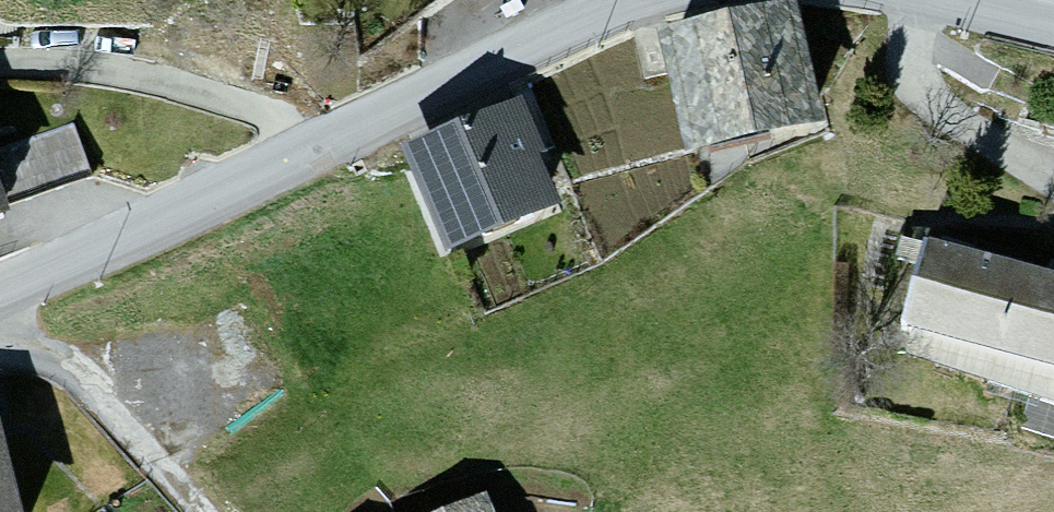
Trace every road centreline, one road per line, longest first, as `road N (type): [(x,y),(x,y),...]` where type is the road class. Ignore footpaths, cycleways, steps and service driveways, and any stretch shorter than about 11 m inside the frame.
road 1 (tertiary): [(0,291),(632,0)]
road 2 (residential): [(194,511),(62,370),(0,322)]

